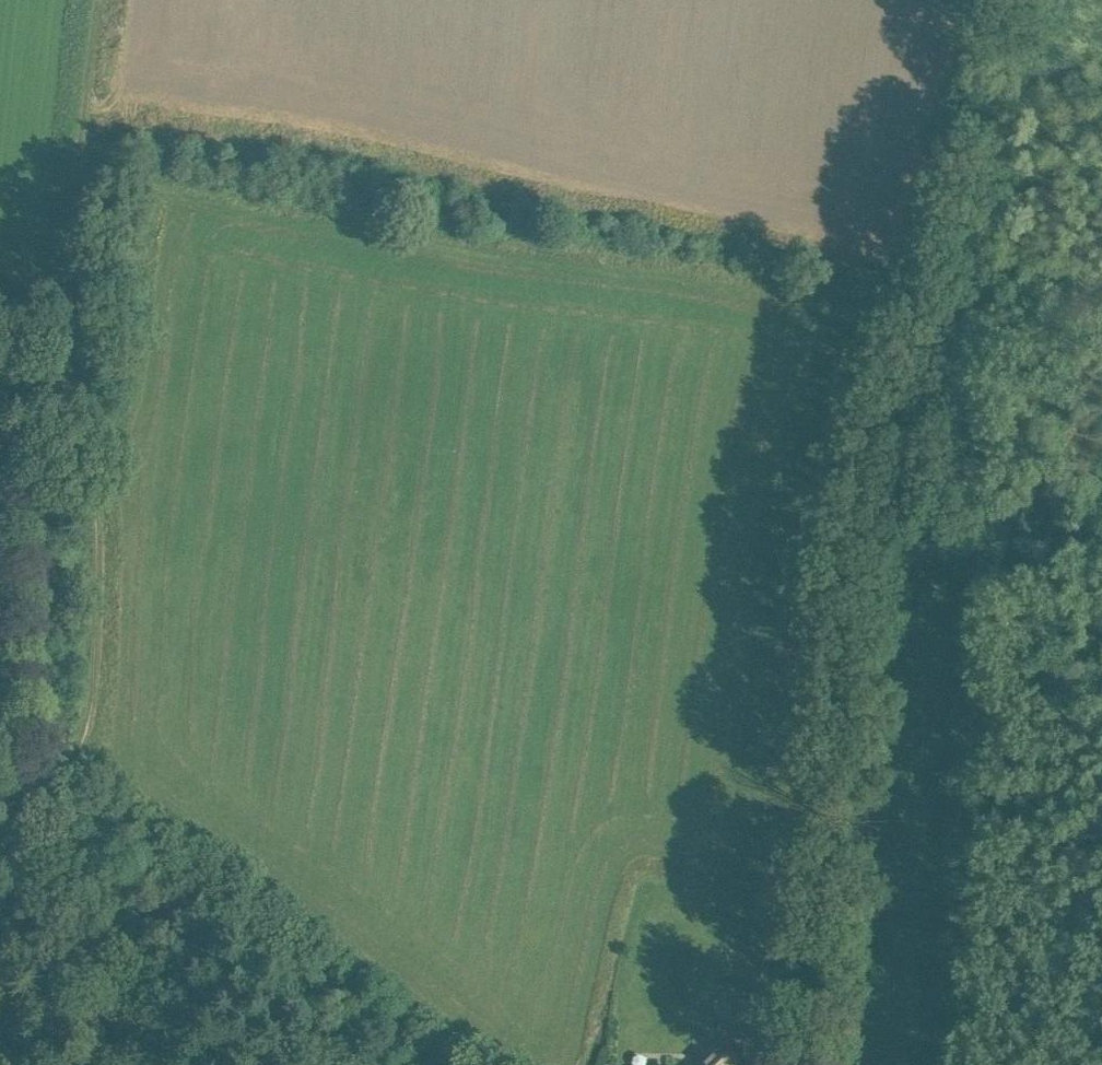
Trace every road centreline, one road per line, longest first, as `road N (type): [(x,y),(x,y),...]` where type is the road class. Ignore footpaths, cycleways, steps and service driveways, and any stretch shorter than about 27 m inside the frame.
road 1 (track): [(89,0),(66,350),(84,444),(49,794)]
road 2 (track): [(425,1064),(69,815),(0,743)]

